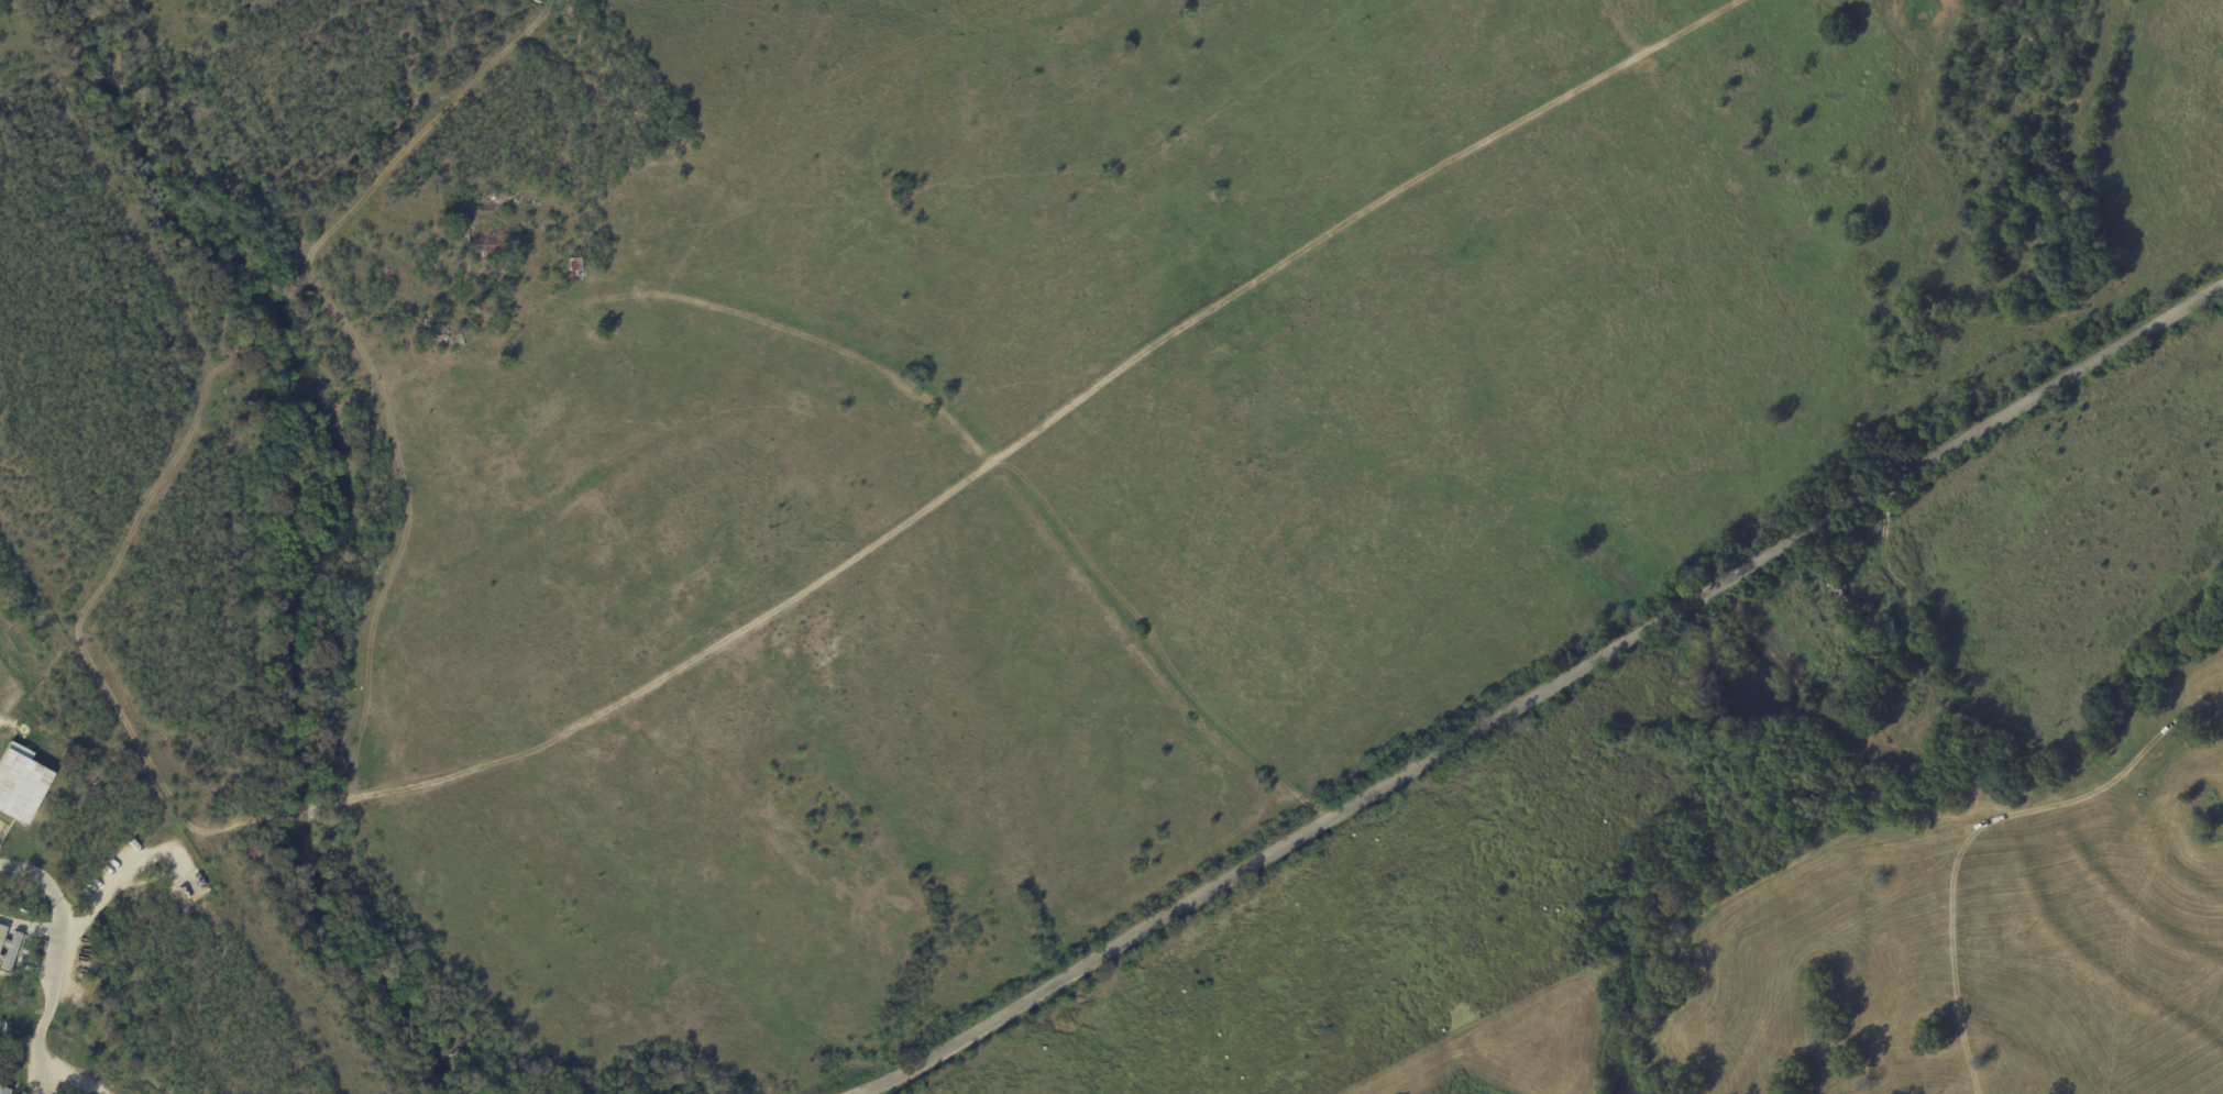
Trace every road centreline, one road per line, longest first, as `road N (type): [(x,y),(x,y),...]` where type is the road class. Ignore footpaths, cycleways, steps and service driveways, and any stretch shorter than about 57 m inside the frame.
road 1 (residential): [(862,1093),(915,1071),(2222,283)]

